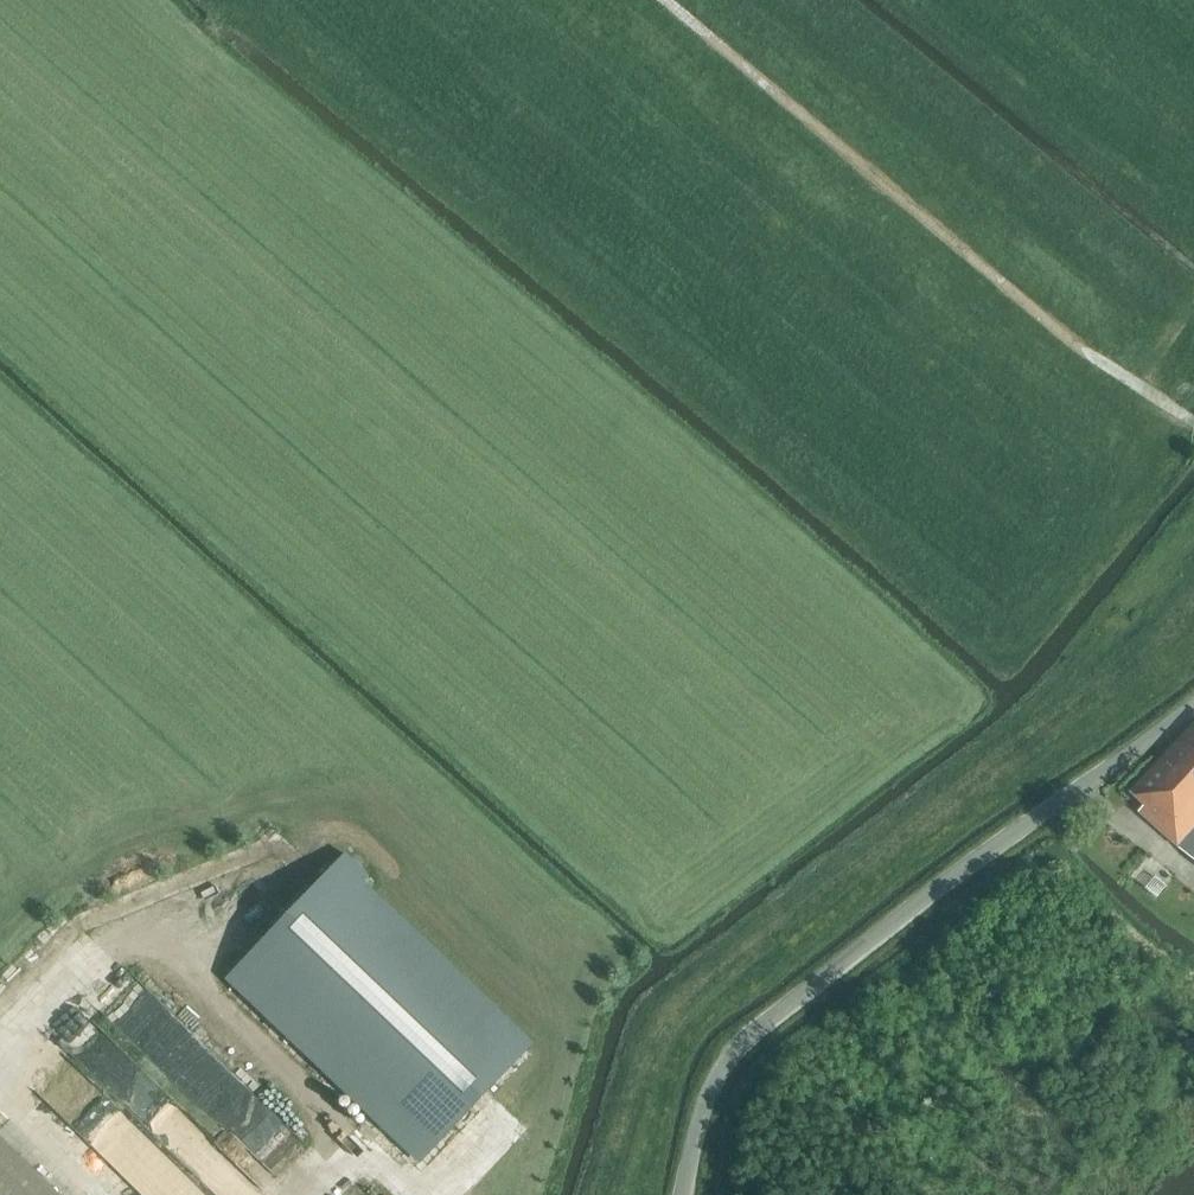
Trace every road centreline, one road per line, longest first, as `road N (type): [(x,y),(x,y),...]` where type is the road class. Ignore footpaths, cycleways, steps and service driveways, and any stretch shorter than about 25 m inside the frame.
road 1 (unclassified): [(684,1194),(712,1089),(745,1036),(939,884),(1193,702)]
road 2 (unclassified): [(1193,422),(1098,360),(669,0)]
road 3 (track): [(111,1194),(0,1098)]

